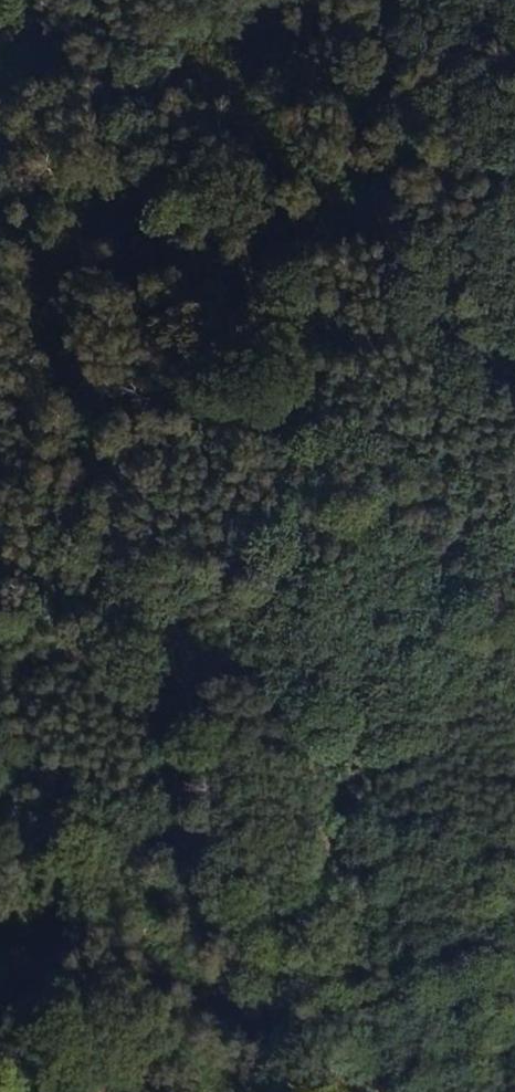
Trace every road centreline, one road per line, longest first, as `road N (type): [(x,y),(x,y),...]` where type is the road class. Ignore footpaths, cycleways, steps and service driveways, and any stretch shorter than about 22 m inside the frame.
road 1 (track): [(0,708),(210,658),(299,555),(394,499),(514,468)]
road 2 (track): [(228,0),(158,95),(0,187)]

